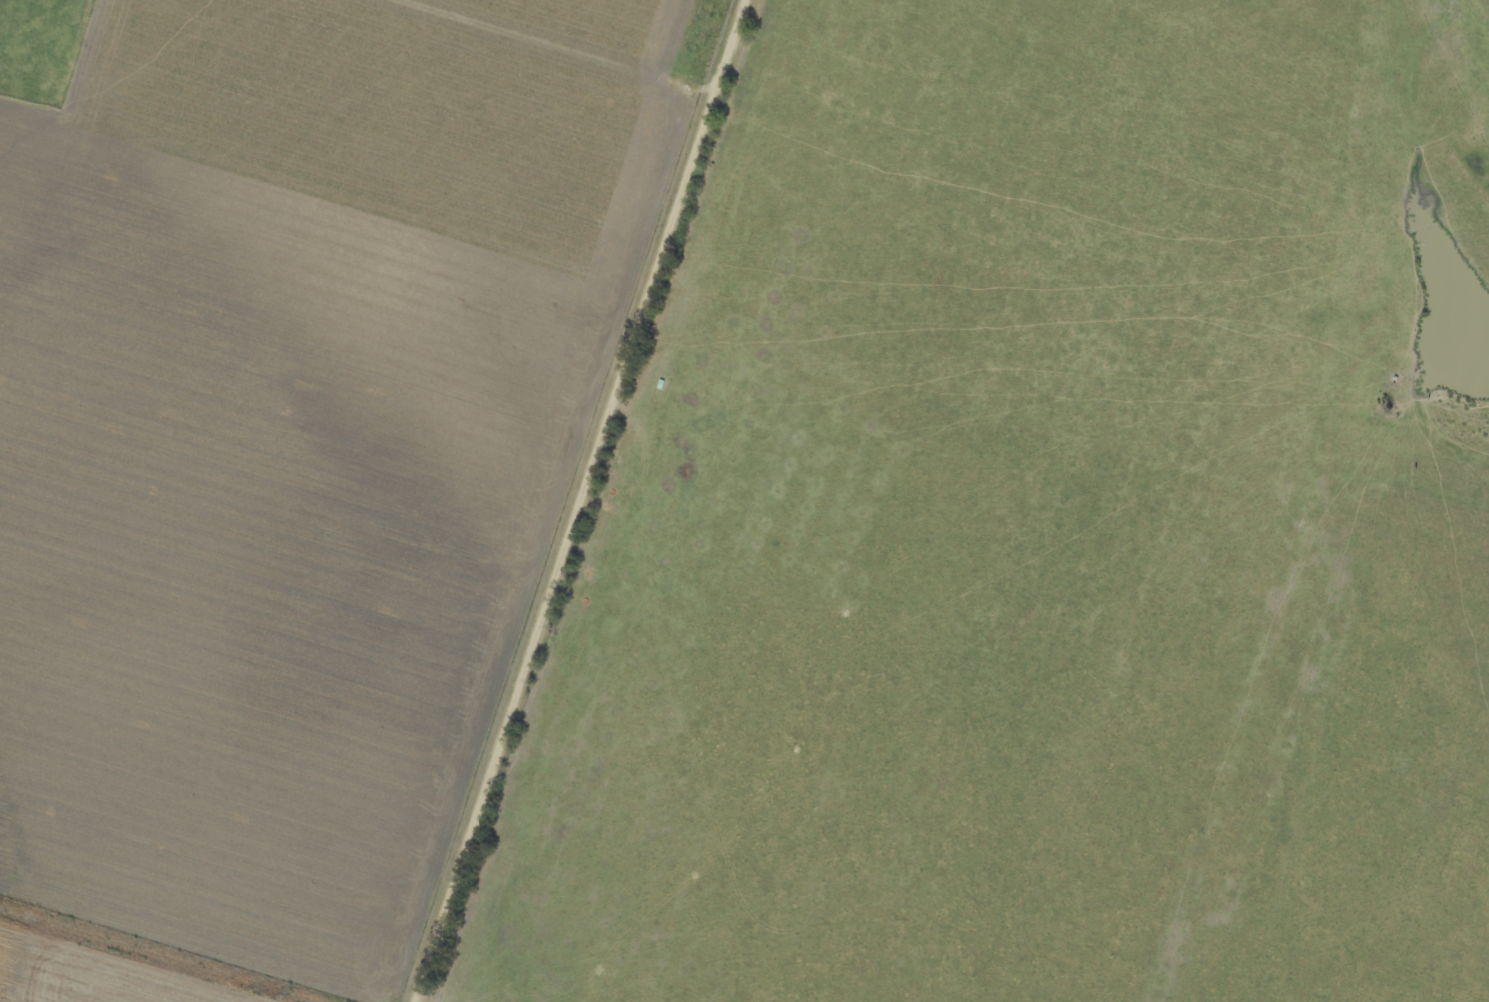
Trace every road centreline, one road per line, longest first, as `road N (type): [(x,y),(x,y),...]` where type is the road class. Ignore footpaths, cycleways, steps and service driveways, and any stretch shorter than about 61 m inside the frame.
road 1 (residential): [(441,1001),(767,0)]

